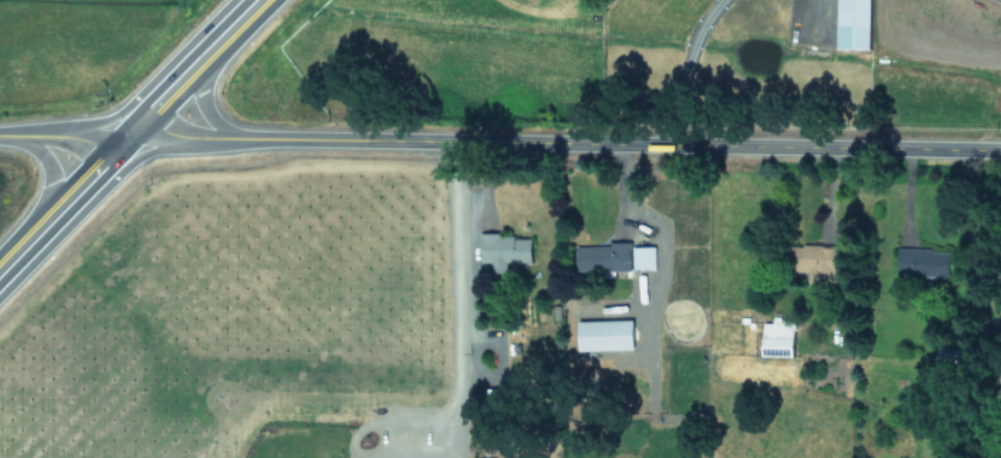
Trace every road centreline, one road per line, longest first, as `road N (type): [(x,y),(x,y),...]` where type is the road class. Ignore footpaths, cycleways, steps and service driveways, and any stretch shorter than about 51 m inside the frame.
road 1 (tertiary): [(235,140),(1000,151)]
road 2 (primary): [(0,297),(127,167),(196,140)]
road 3 (primary): [(235,0),(120,115),(51,137)]

